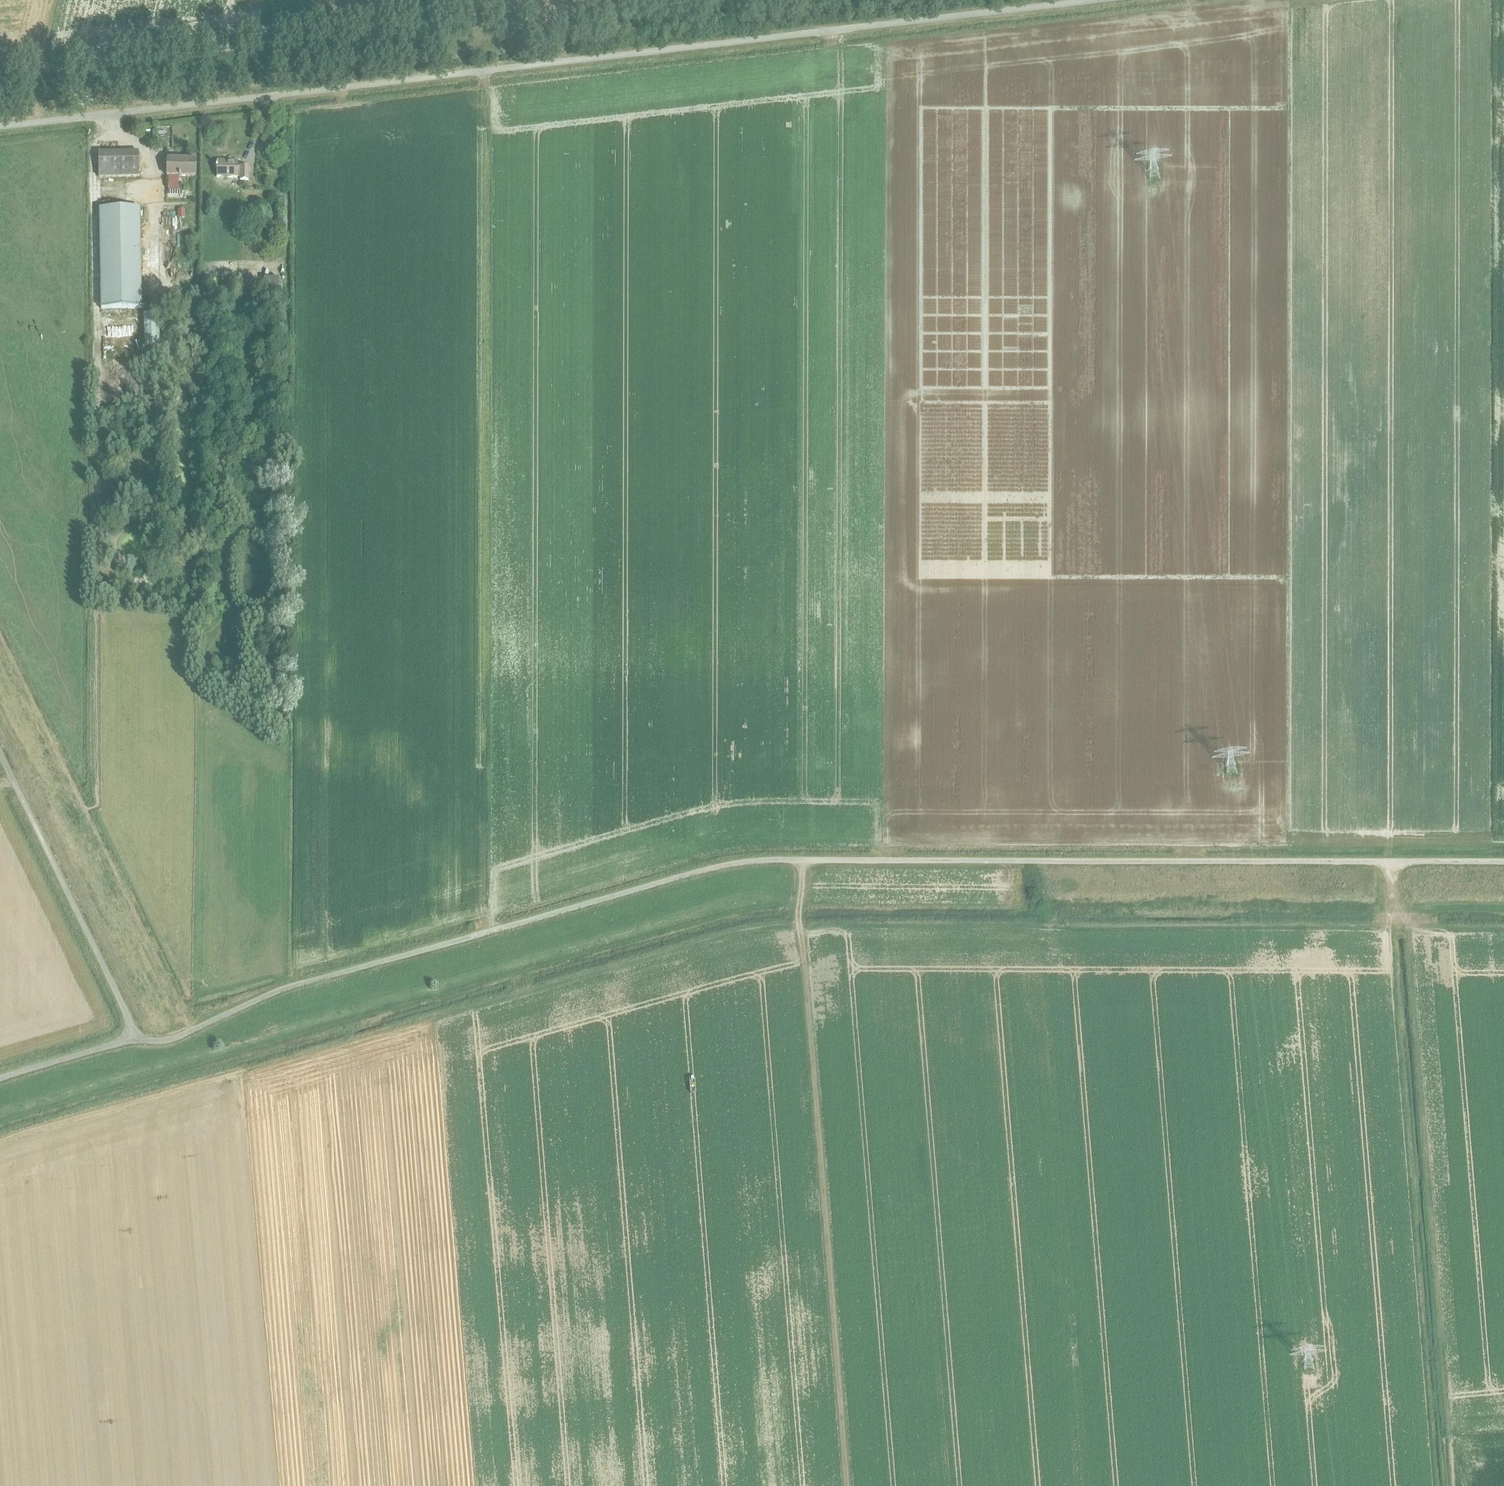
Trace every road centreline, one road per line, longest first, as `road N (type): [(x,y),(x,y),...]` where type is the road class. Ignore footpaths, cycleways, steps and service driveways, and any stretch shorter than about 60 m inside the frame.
road 1 (unclassified): [(130,1041),(165,1041),(289,988),(748,863),(1503,864)]
road 2 (unclassified): [(0,127),(1107,0)]
road 3 (track): [(800,861),(797,909),(845,1485)]
road 4 (unclassified): [(130,1041),(0,759)]
road 5 (unclassified): [(0,1080),(130,1041)]

